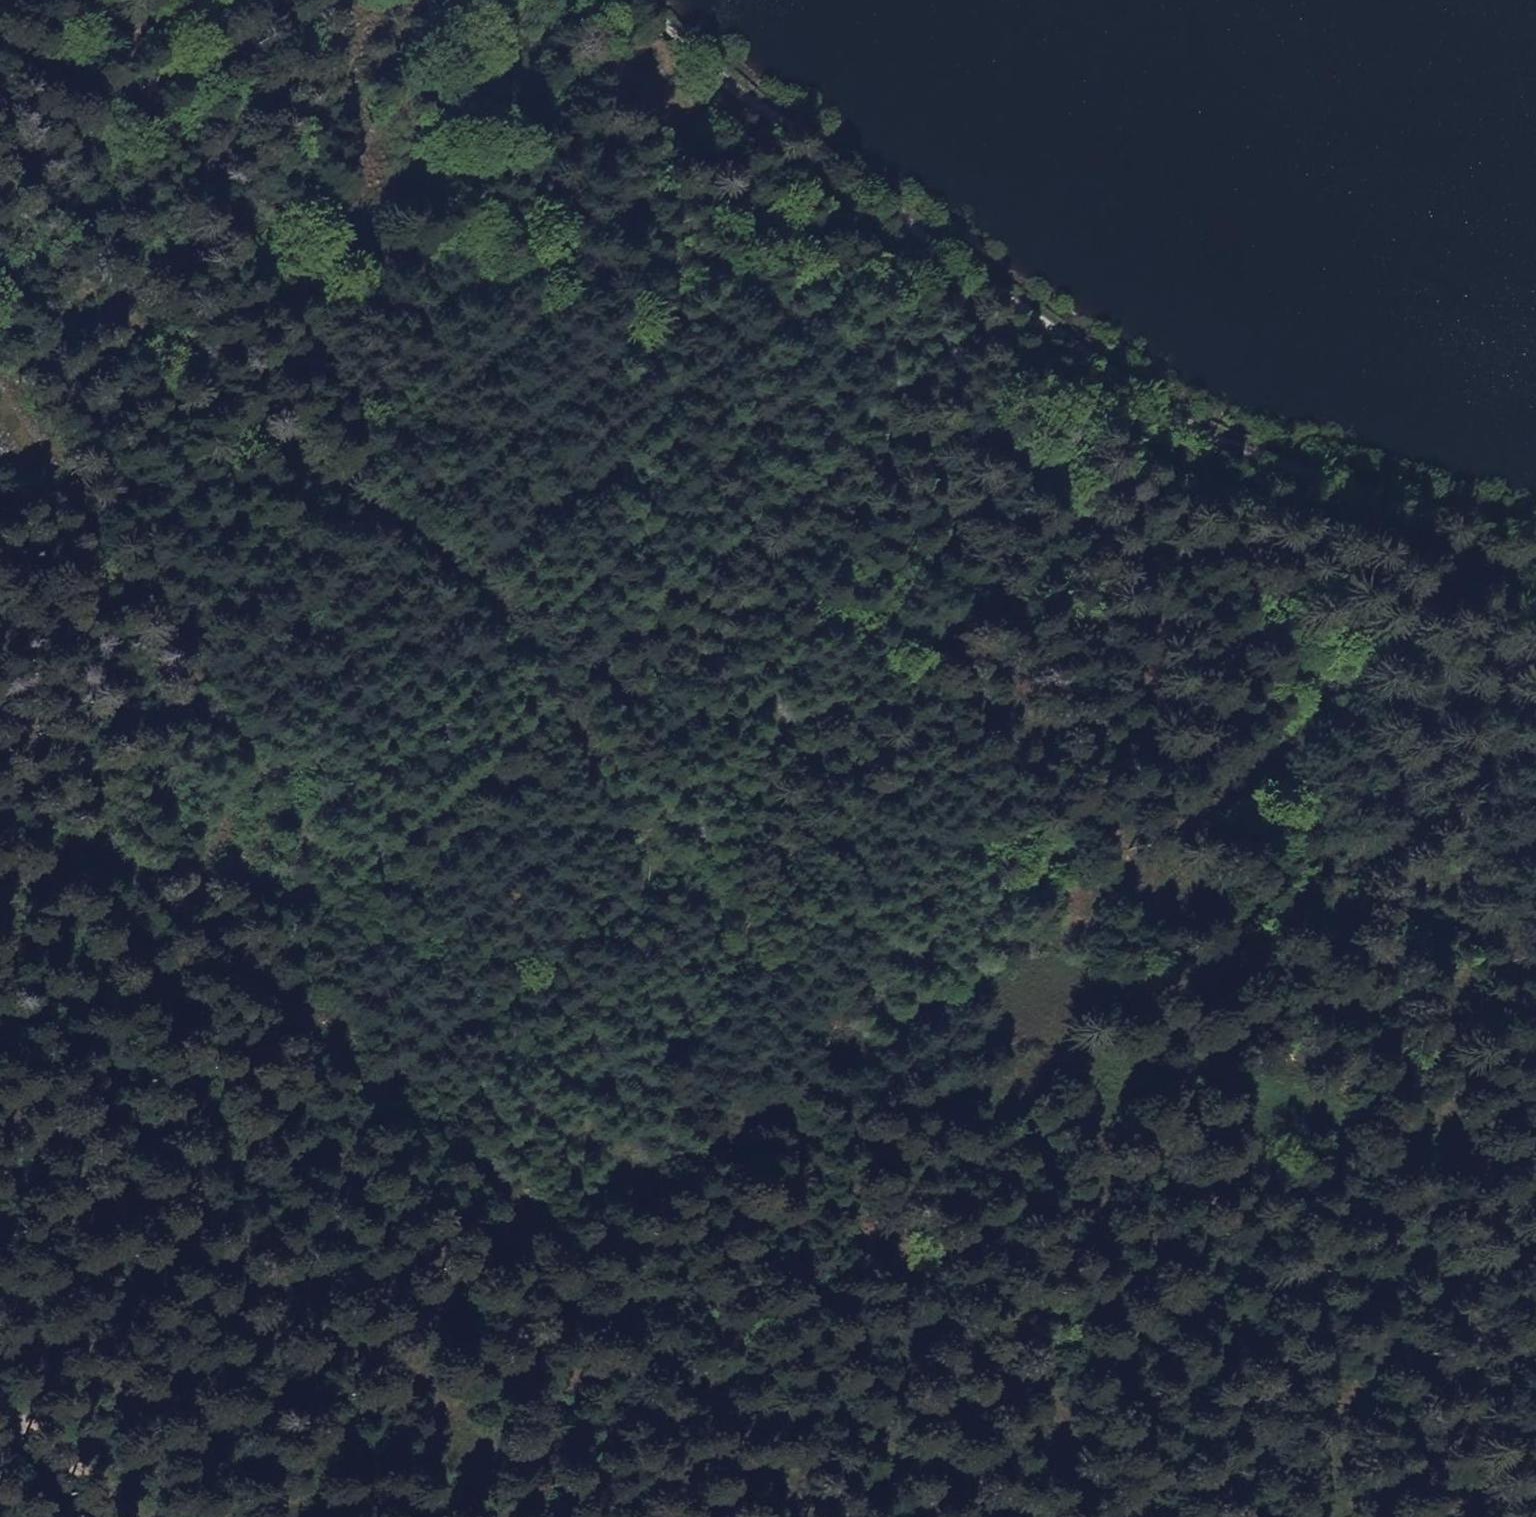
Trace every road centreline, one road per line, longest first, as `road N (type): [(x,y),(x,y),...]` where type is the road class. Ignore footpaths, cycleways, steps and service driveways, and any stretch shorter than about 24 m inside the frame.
road 1 (track): [(648,0),(939,241),(1174,411),(1324,469),(1535,524)]
road 2 (track): [(0,1397),(140,1516)]

